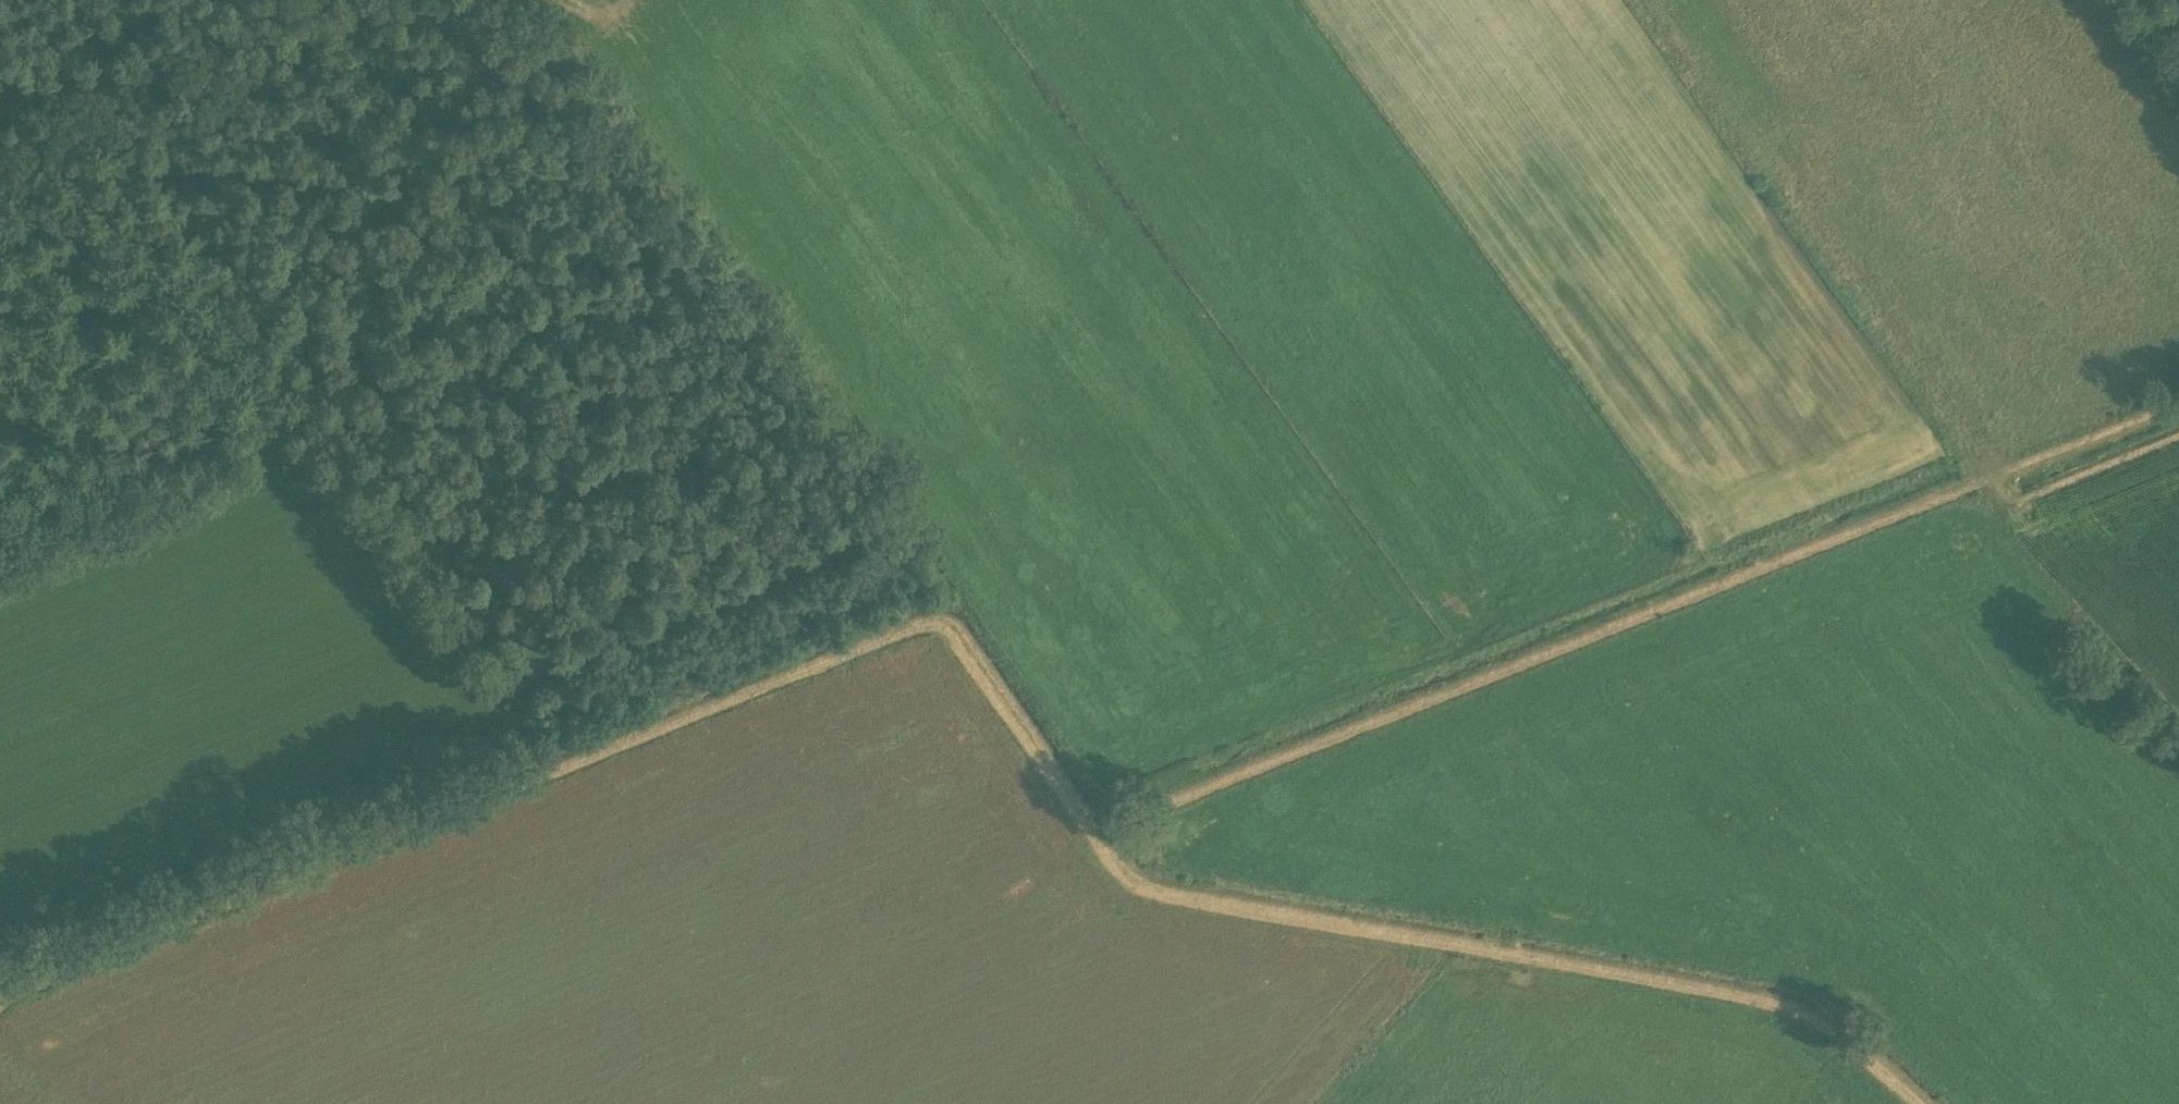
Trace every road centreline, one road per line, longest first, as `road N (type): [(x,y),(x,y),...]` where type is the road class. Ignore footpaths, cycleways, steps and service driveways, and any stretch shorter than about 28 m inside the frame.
road 1 (track): [(2178,405),(1113,837),(1093,834),(961,643),(937,631),(0,1002)]
road 2 (track): [(108,175),(111,238),(133,302),(201,344)]
road 3 (track): [(0,363),(128,288)]

